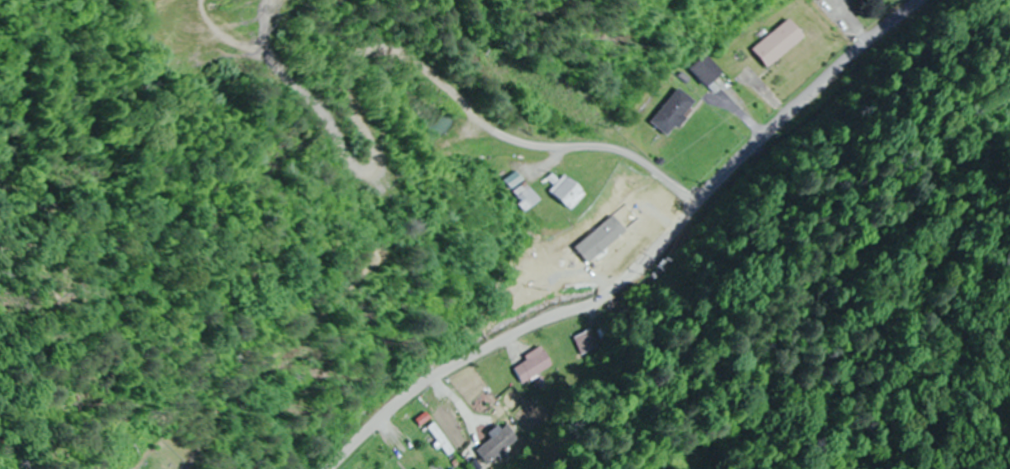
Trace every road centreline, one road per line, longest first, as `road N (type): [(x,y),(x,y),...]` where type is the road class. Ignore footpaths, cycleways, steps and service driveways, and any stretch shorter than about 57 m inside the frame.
road 1 (residential): [(345,468),(434,393),(628,290),(759,154),(929,0)]

